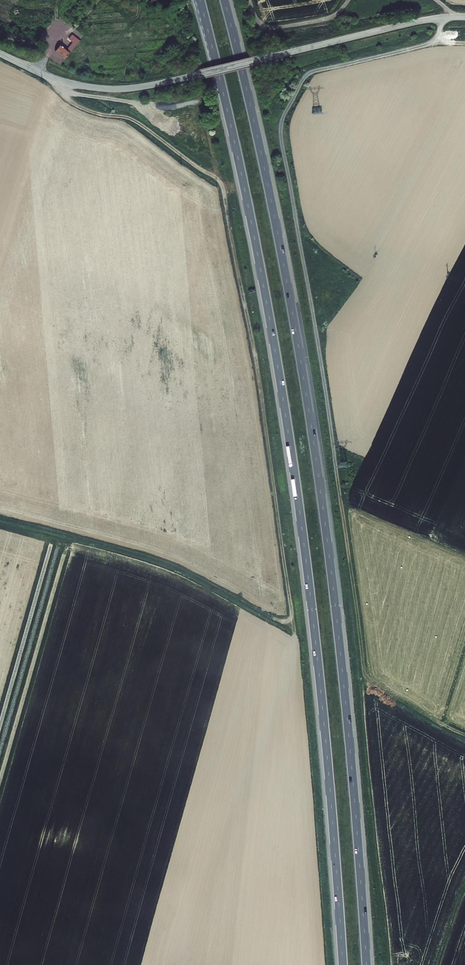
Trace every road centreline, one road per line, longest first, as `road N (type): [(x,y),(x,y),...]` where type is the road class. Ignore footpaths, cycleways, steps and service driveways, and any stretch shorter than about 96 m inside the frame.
road 1 (motorway): [(200,0),(248,206),(288,430),(322,702),(343,964)]
road 2 (motorway): [(367,964),(341,661),(310,419),(224,0)]
road 3 (track): [(0,514),(155,558),(285,623),(290,610),(265,409),(222,187),(134,120),(77,108),(54,79)]
road 4 (track): [(443,17),(437,38),(425,45),(307,77),(279,130),(340,496),(464,558)]
road 5 (tertiary): [(0,54),(68,83),(124,89),(464,17)]
road 6 (track): [(349,0),(326,19),(275,28),(257,20),(249,0)]

